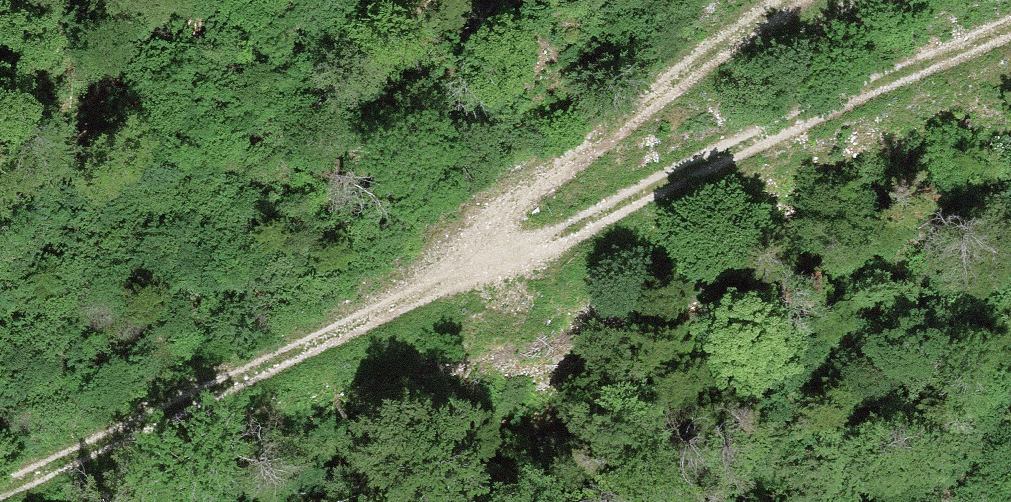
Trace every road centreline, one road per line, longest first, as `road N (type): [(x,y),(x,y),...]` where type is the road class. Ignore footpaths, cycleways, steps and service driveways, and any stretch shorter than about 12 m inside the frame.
road 1 (track): [(0,488),(757,128),(1010,23)]
road 2 (track): [(360,312),(761,0)]

